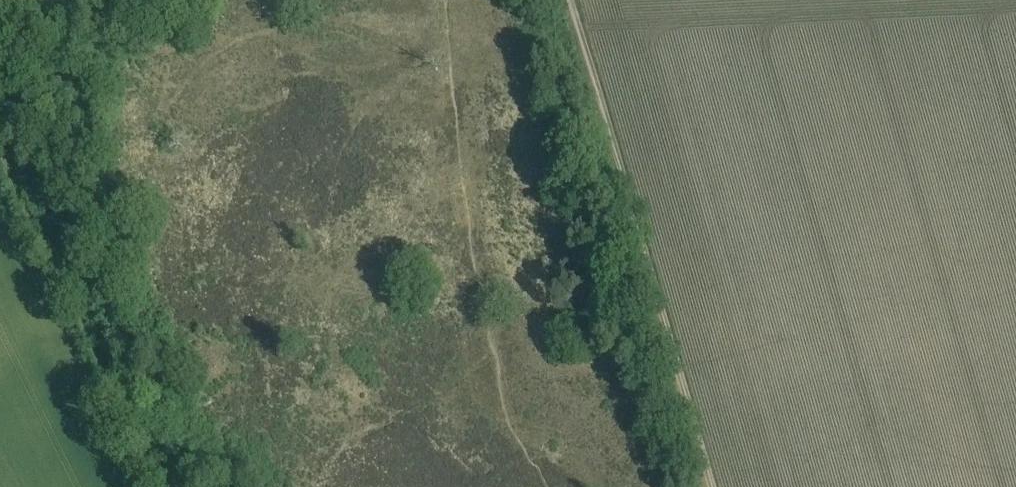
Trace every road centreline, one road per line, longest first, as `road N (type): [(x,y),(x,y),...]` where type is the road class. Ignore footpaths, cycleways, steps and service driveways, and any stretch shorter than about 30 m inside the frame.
road 1 (track): [(712,486),(572,0)]

